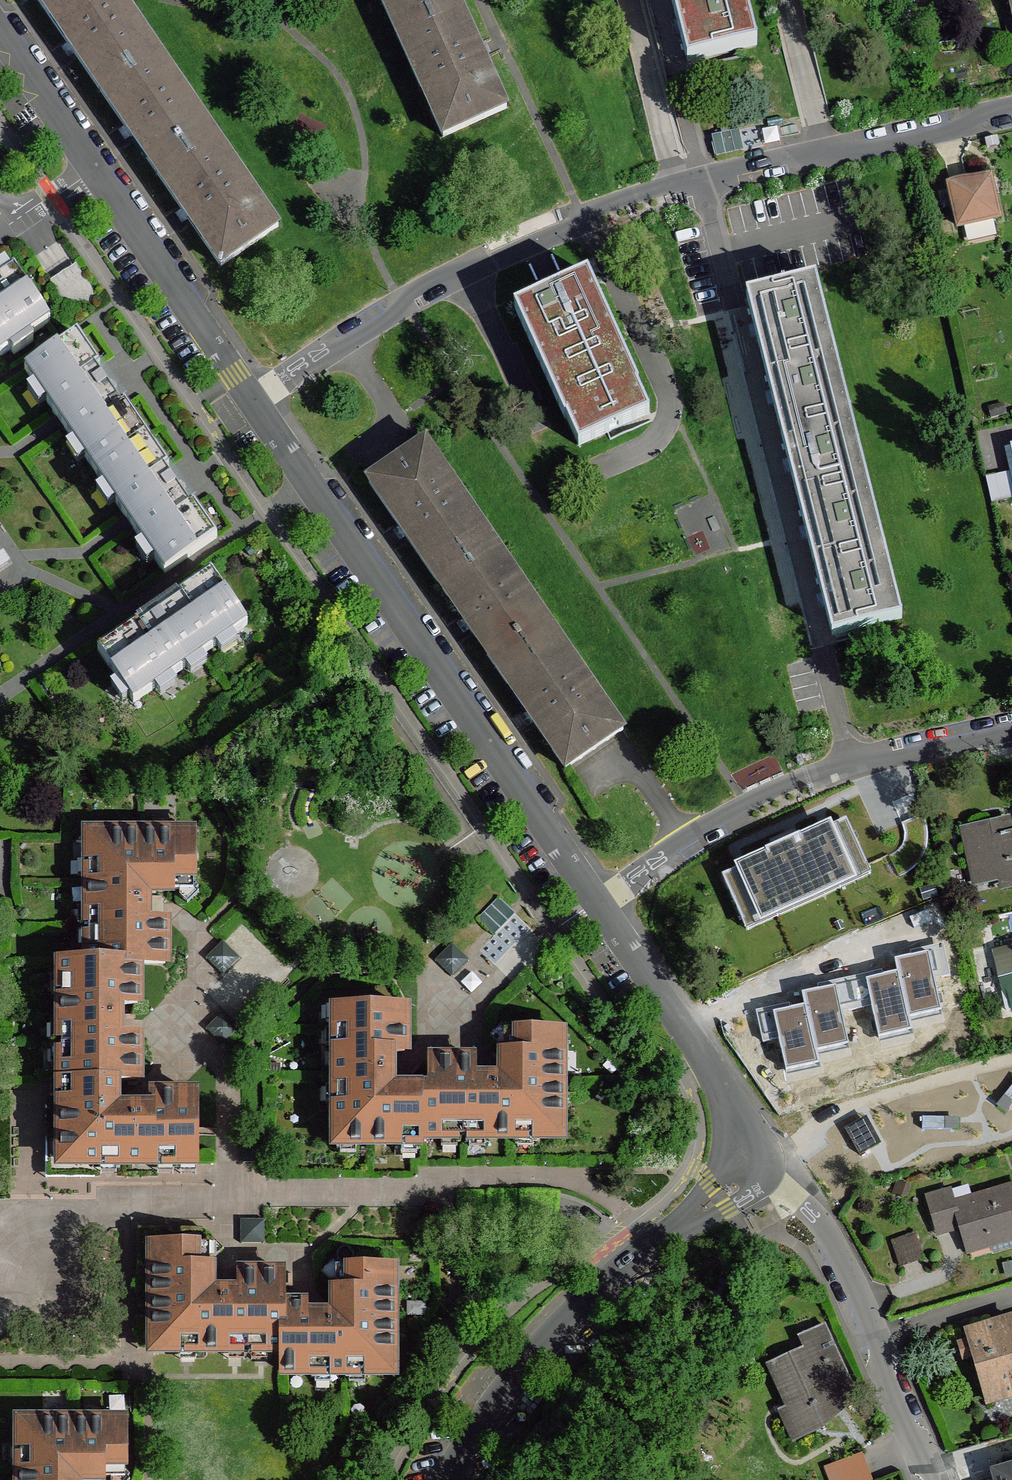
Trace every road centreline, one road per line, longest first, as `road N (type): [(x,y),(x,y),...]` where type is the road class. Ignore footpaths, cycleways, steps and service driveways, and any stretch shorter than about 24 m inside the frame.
road 1 (residential): [(252,401),(396,314),(412,291),(458,265),(491,263),(650,190),(822,149),(862,152),(962,130),(986,110),(1011,104)]
road 2 (residential): [(252,401),(597,903)]
road 3 (residential): [(597,903),(683,838),(846,760),(893,759),(1011,733)]
road 4 (residential): [(748,1153),(731,1188),(628,1261),(540,1343),(445,1479)]
road 5 (residential): [(0,33),(252,401)]
road 6 (residential): [(748,1153),(829,1233),(937,1479)]
road 7 (residential): [(597,903),(743,1121),(748,1153)]

